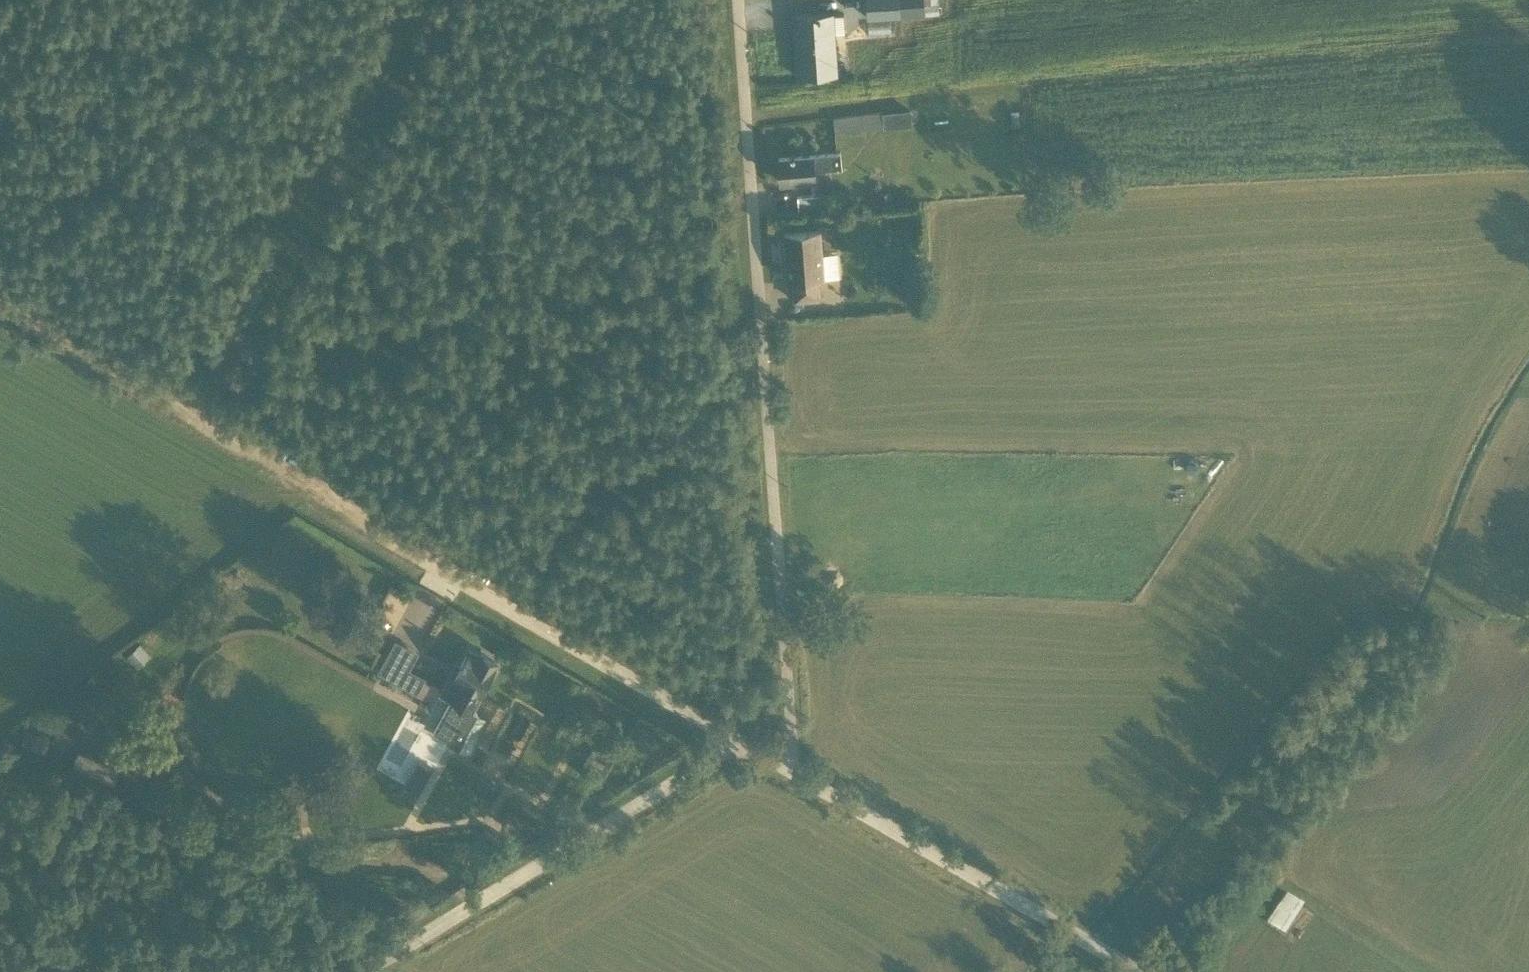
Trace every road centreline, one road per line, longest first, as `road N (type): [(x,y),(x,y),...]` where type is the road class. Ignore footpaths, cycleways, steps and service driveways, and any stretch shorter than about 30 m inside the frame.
road 1 (unclassified): [(736,0),(789,772)]
road 2 (track): [(409,550),(0,303)]
road 3 (track): [(417,0),(191,415)]
road 4 (unclassified): [(733,743),(357,971)]
road 5 (unclassified): [(1132,971),(789,772)]
road 6 (unclassified): [(733,743),(409,550)]

